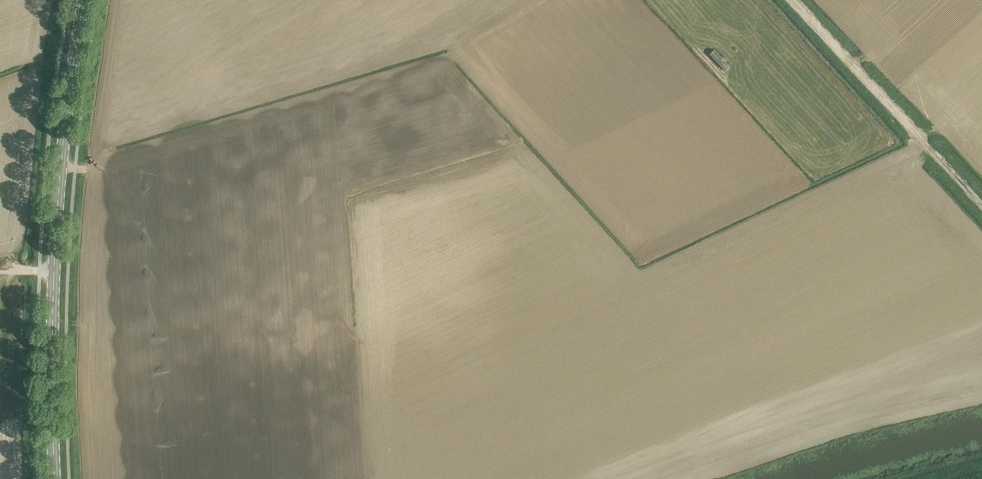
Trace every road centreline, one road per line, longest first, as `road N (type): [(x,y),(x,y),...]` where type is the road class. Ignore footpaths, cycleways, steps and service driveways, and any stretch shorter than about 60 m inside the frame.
road 1 (secondary): [(56,478),(58,198),(85,0)]
road 2 (track): [(981,205),(794,0)]

